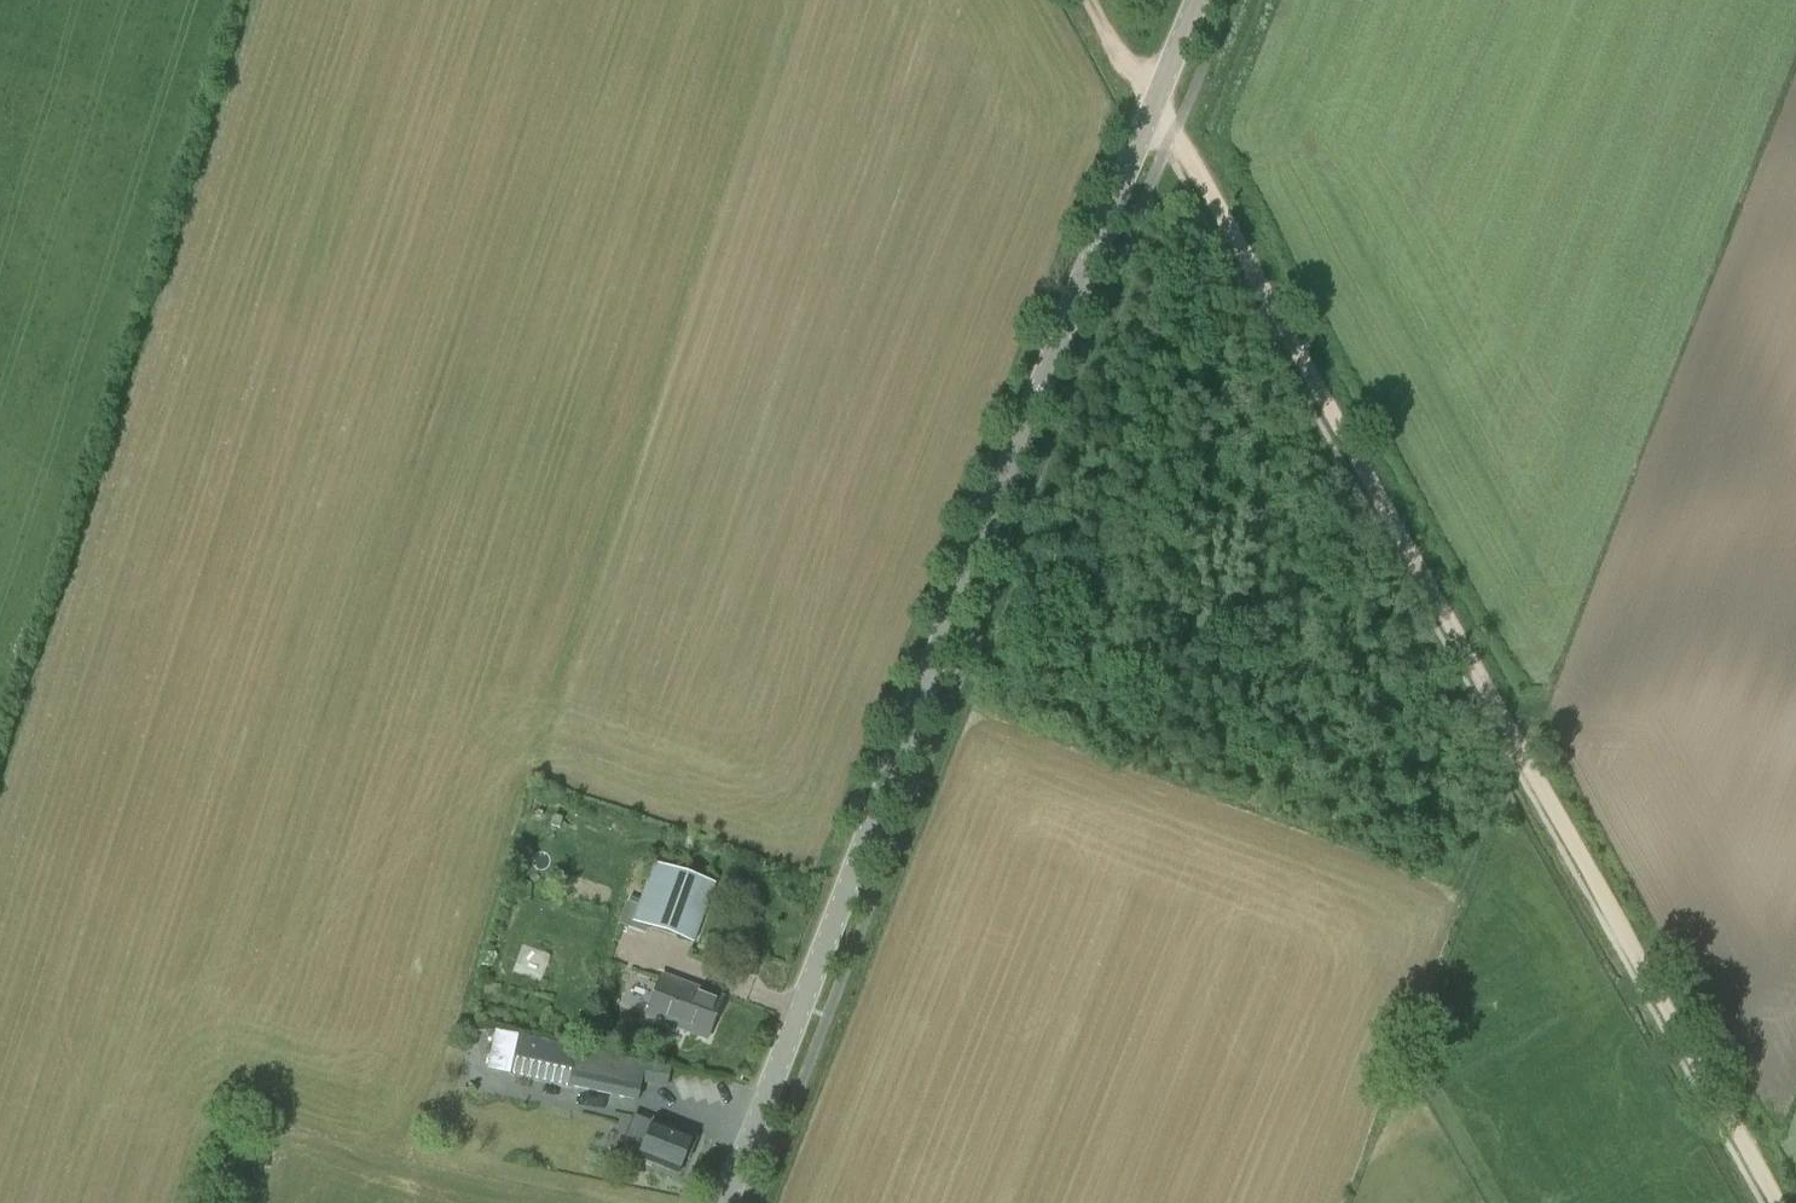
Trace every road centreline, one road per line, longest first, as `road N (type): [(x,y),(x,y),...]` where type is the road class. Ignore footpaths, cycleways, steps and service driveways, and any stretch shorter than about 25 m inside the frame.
road 1 (track): [(1095,0),(1777,1202)]
road 2 (tertiary): [(720,1202),(1194,0)]

